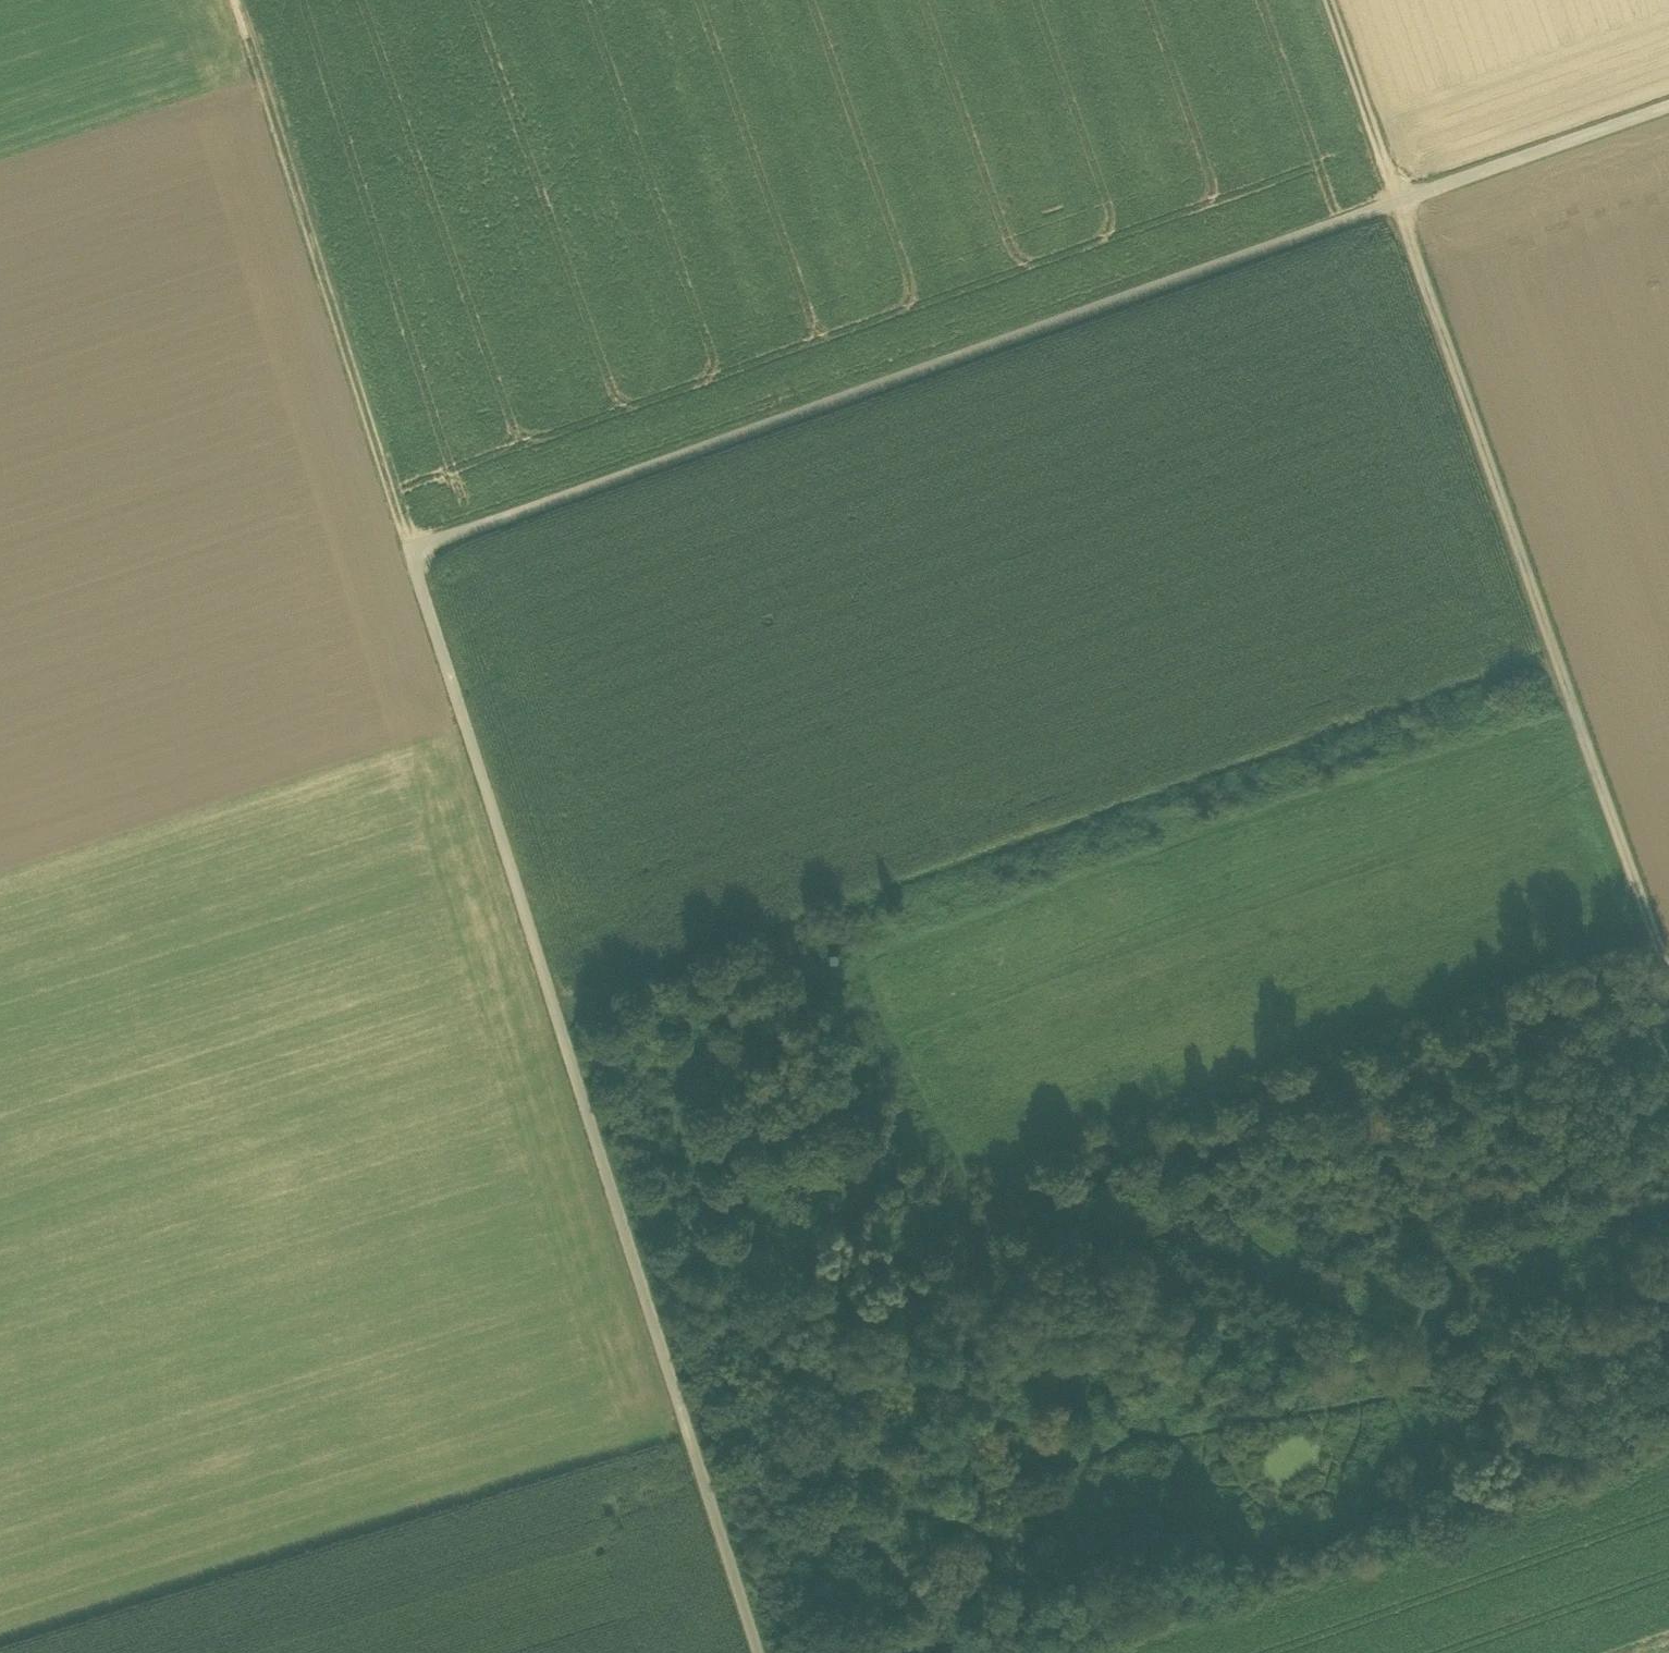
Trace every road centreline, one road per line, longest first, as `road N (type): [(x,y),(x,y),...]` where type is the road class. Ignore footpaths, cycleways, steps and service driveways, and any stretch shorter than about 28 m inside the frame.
road 1 (unclassified): [(759,1652),(411,551),(1668,107)]
road 2 (track): [(1324,0),(1668,989)]
road 3 (track): [(235,0),(411,551)]

